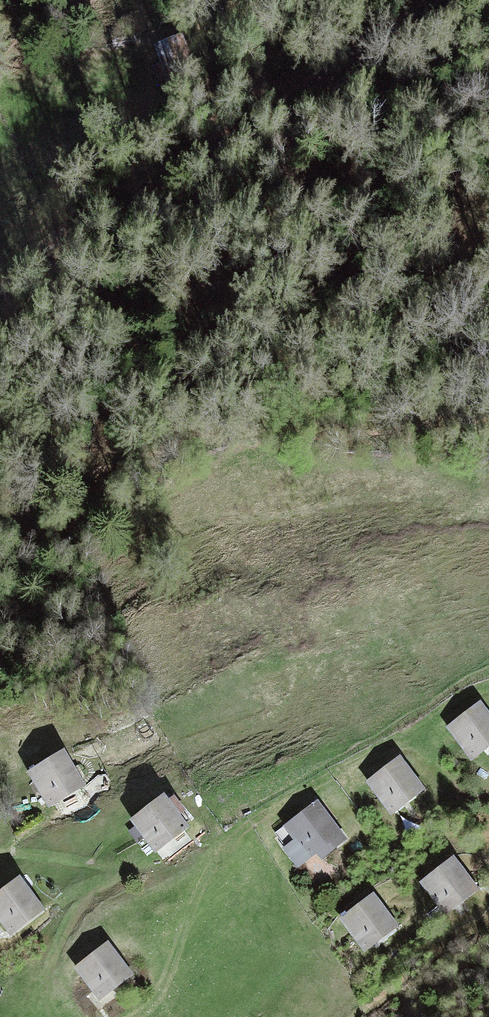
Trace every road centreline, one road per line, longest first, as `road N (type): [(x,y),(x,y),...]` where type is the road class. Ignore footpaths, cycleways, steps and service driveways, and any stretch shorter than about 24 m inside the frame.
road 1 (track): [(477,0),(60,219),(0,283)]
road 2 (track): [(488,221),(211,258),(0,307)]

